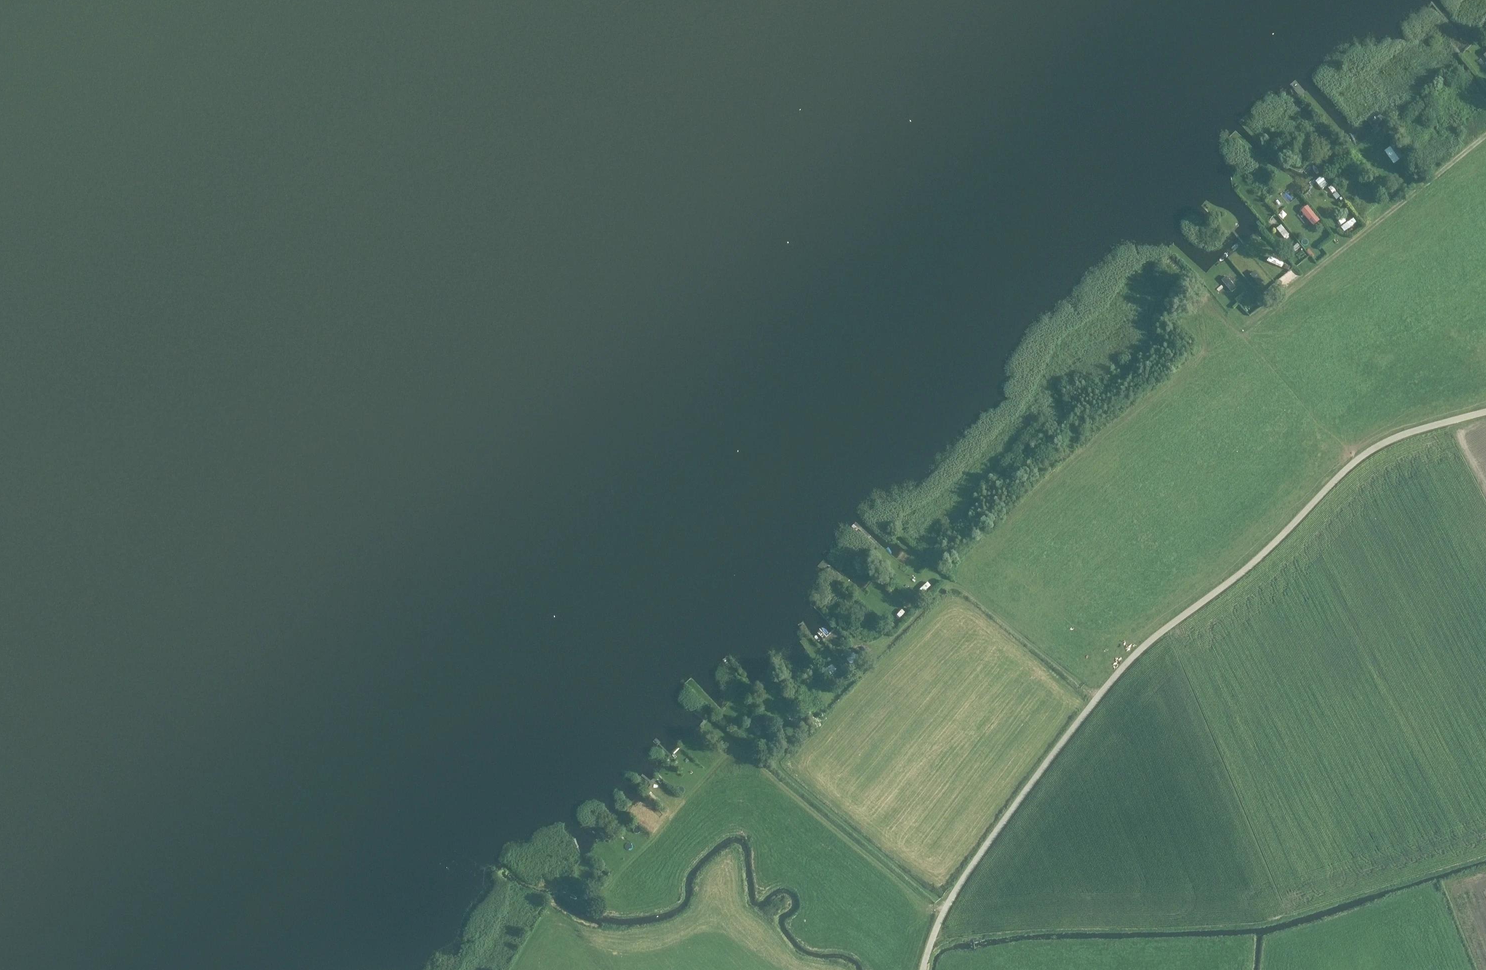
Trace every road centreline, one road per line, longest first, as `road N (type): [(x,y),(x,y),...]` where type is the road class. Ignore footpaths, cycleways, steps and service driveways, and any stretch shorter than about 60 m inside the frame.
road 1 (unclassified): [(923,969),(969,871),(1126,664),(1251,566),(1370,451),(1485,412)]
road 2 (track): [(1267,310),(1485,136)]
road 3 (track): [(886,646),(958,583),(1098,697)]
road 4 (track): [(778,757),(778,766),(947,907)]

